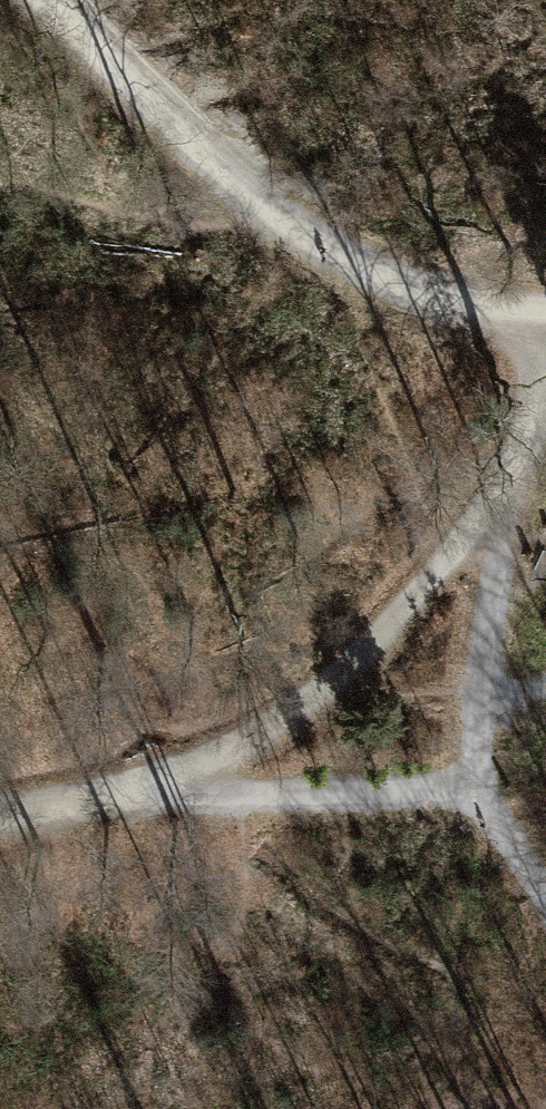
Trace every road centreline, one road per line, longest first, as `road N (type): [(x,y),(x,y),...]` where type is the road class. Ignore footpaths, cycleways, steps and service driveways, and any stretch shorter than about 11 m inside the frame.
road 1 (track): [(545,416),(501,500),(299,707),(167,788),(0,810)]
road 2 (track): [(45,0),(294,238),(451,299),(545,306)]
road 3 (track): [(545,908),(475,793),(480,616),(501,500)]
road 4 (track): [(475,793),(167,788)]

